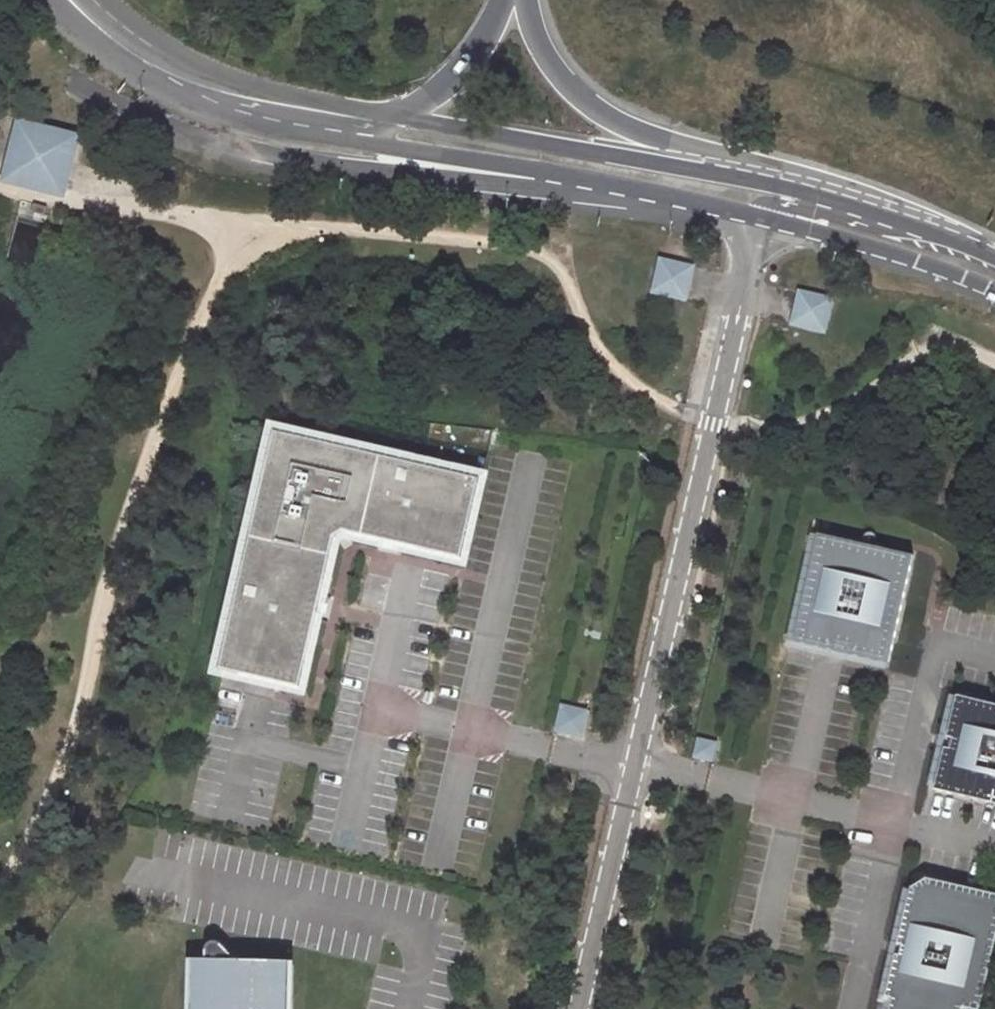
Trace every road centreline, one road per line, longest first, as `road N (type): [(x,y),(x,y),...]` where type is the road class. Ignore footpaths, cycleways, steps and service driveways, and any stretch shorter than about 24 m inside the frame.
road 1 (unclassified): [(763,218),(579,1008)]
road 2 (tertiary): [(303,134),(553,173),(763,218)]
road 3 (tertiary): [(744,180),(397,118)]
road 4 (tertiary): [(397,118),(252,89),(172,58),(97,0)]
road 5 (motorway): [(744,180),(584,101),(553,67),(525,0)]
road 6 (primary): [(46,0),(97,51),(154,82),(206,107),(303,134)]
road 7 (tertiary): [(763,218),(887,249),(994,291)]
road 8 (tertiary): [(994,257),(833,201)]
road 9 (motorway): [(397,118),(467,62),(504,0)]

